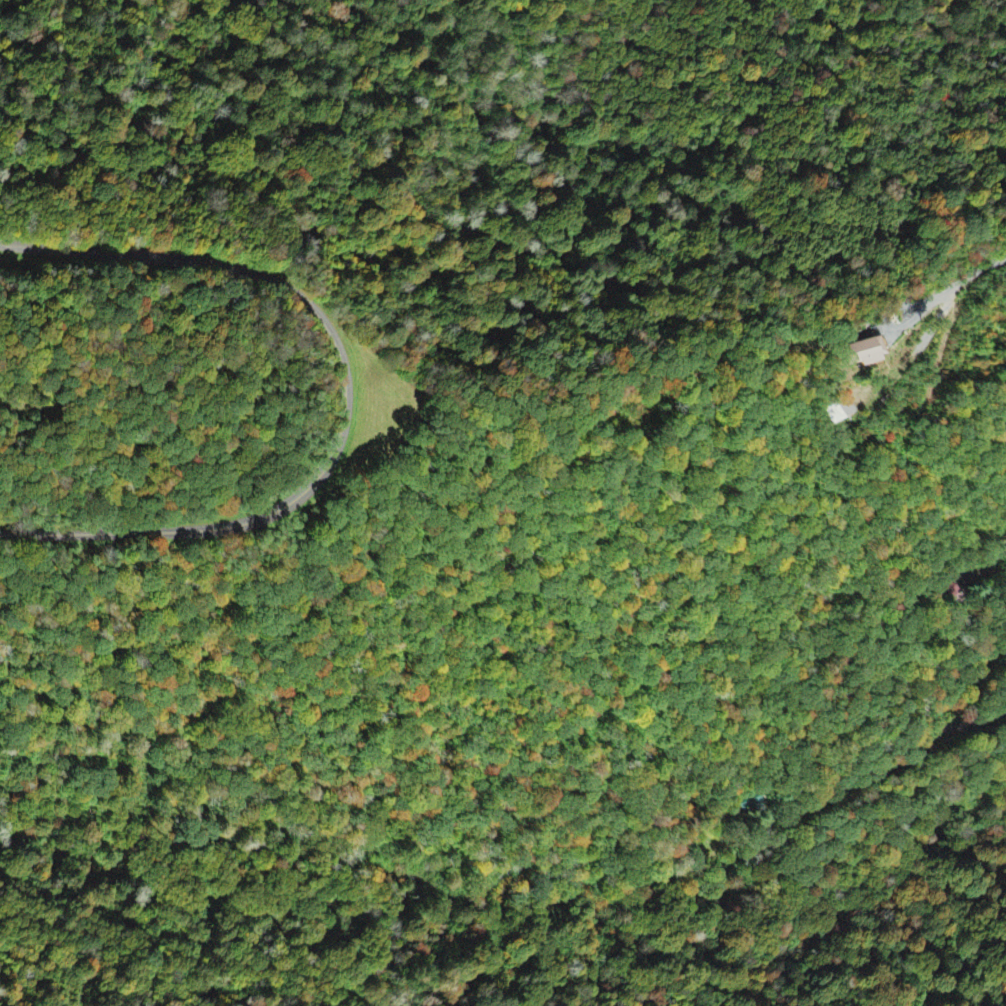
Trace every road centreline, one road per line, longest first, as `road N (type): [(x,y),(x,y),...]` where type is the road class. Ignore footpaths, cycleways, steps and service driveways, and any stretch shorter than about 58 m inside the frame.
road 1 (tertiary): [(0,535),(193,531),(268,517),(329,468),(350,404),(331,329),(267,277),(192,260),(0,244)]
road 2 (residential): [(365,1005),(284,972),(134,948),(0,914)]
road 3 (residential): [(1005,624),(928,703),(936,737)]

